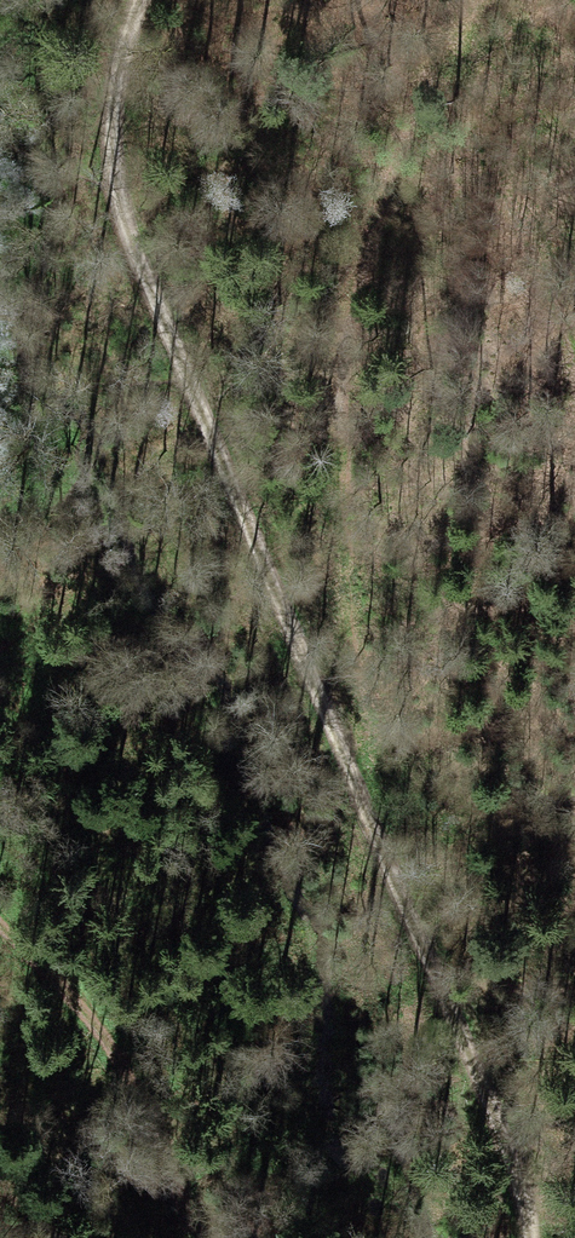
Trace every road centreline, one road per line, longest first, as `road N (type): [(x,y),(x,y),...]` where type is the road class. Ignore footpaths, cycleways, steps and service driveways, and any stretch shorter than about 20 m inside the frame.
road 1 (track): [(142,0),(115,116),(136,247),(496,1121),(530,1237)]
road 2 (track): [(362,262),(344,343),(336,491),(346,607),(339,746)]
road 3 (track): [(0,922),(85,1008),(146,1096),(197,1237)]
road 4 (track): [(475,0),(432,64),(362,262)]

